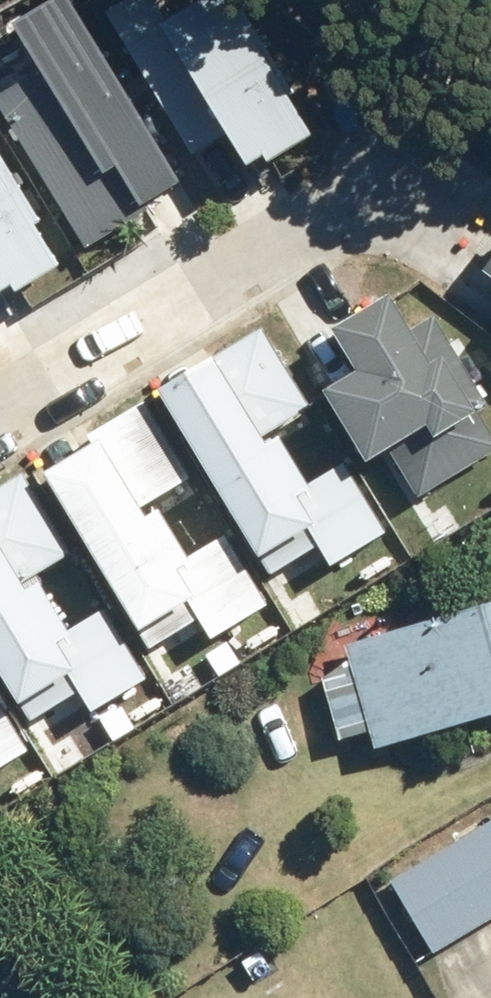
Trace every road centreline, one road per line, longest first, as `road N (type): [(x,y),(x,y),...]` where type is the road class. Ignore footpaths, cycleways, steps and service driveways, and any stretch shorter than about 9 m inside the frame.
road 1 (residential): [(190,266),(0,378)]

